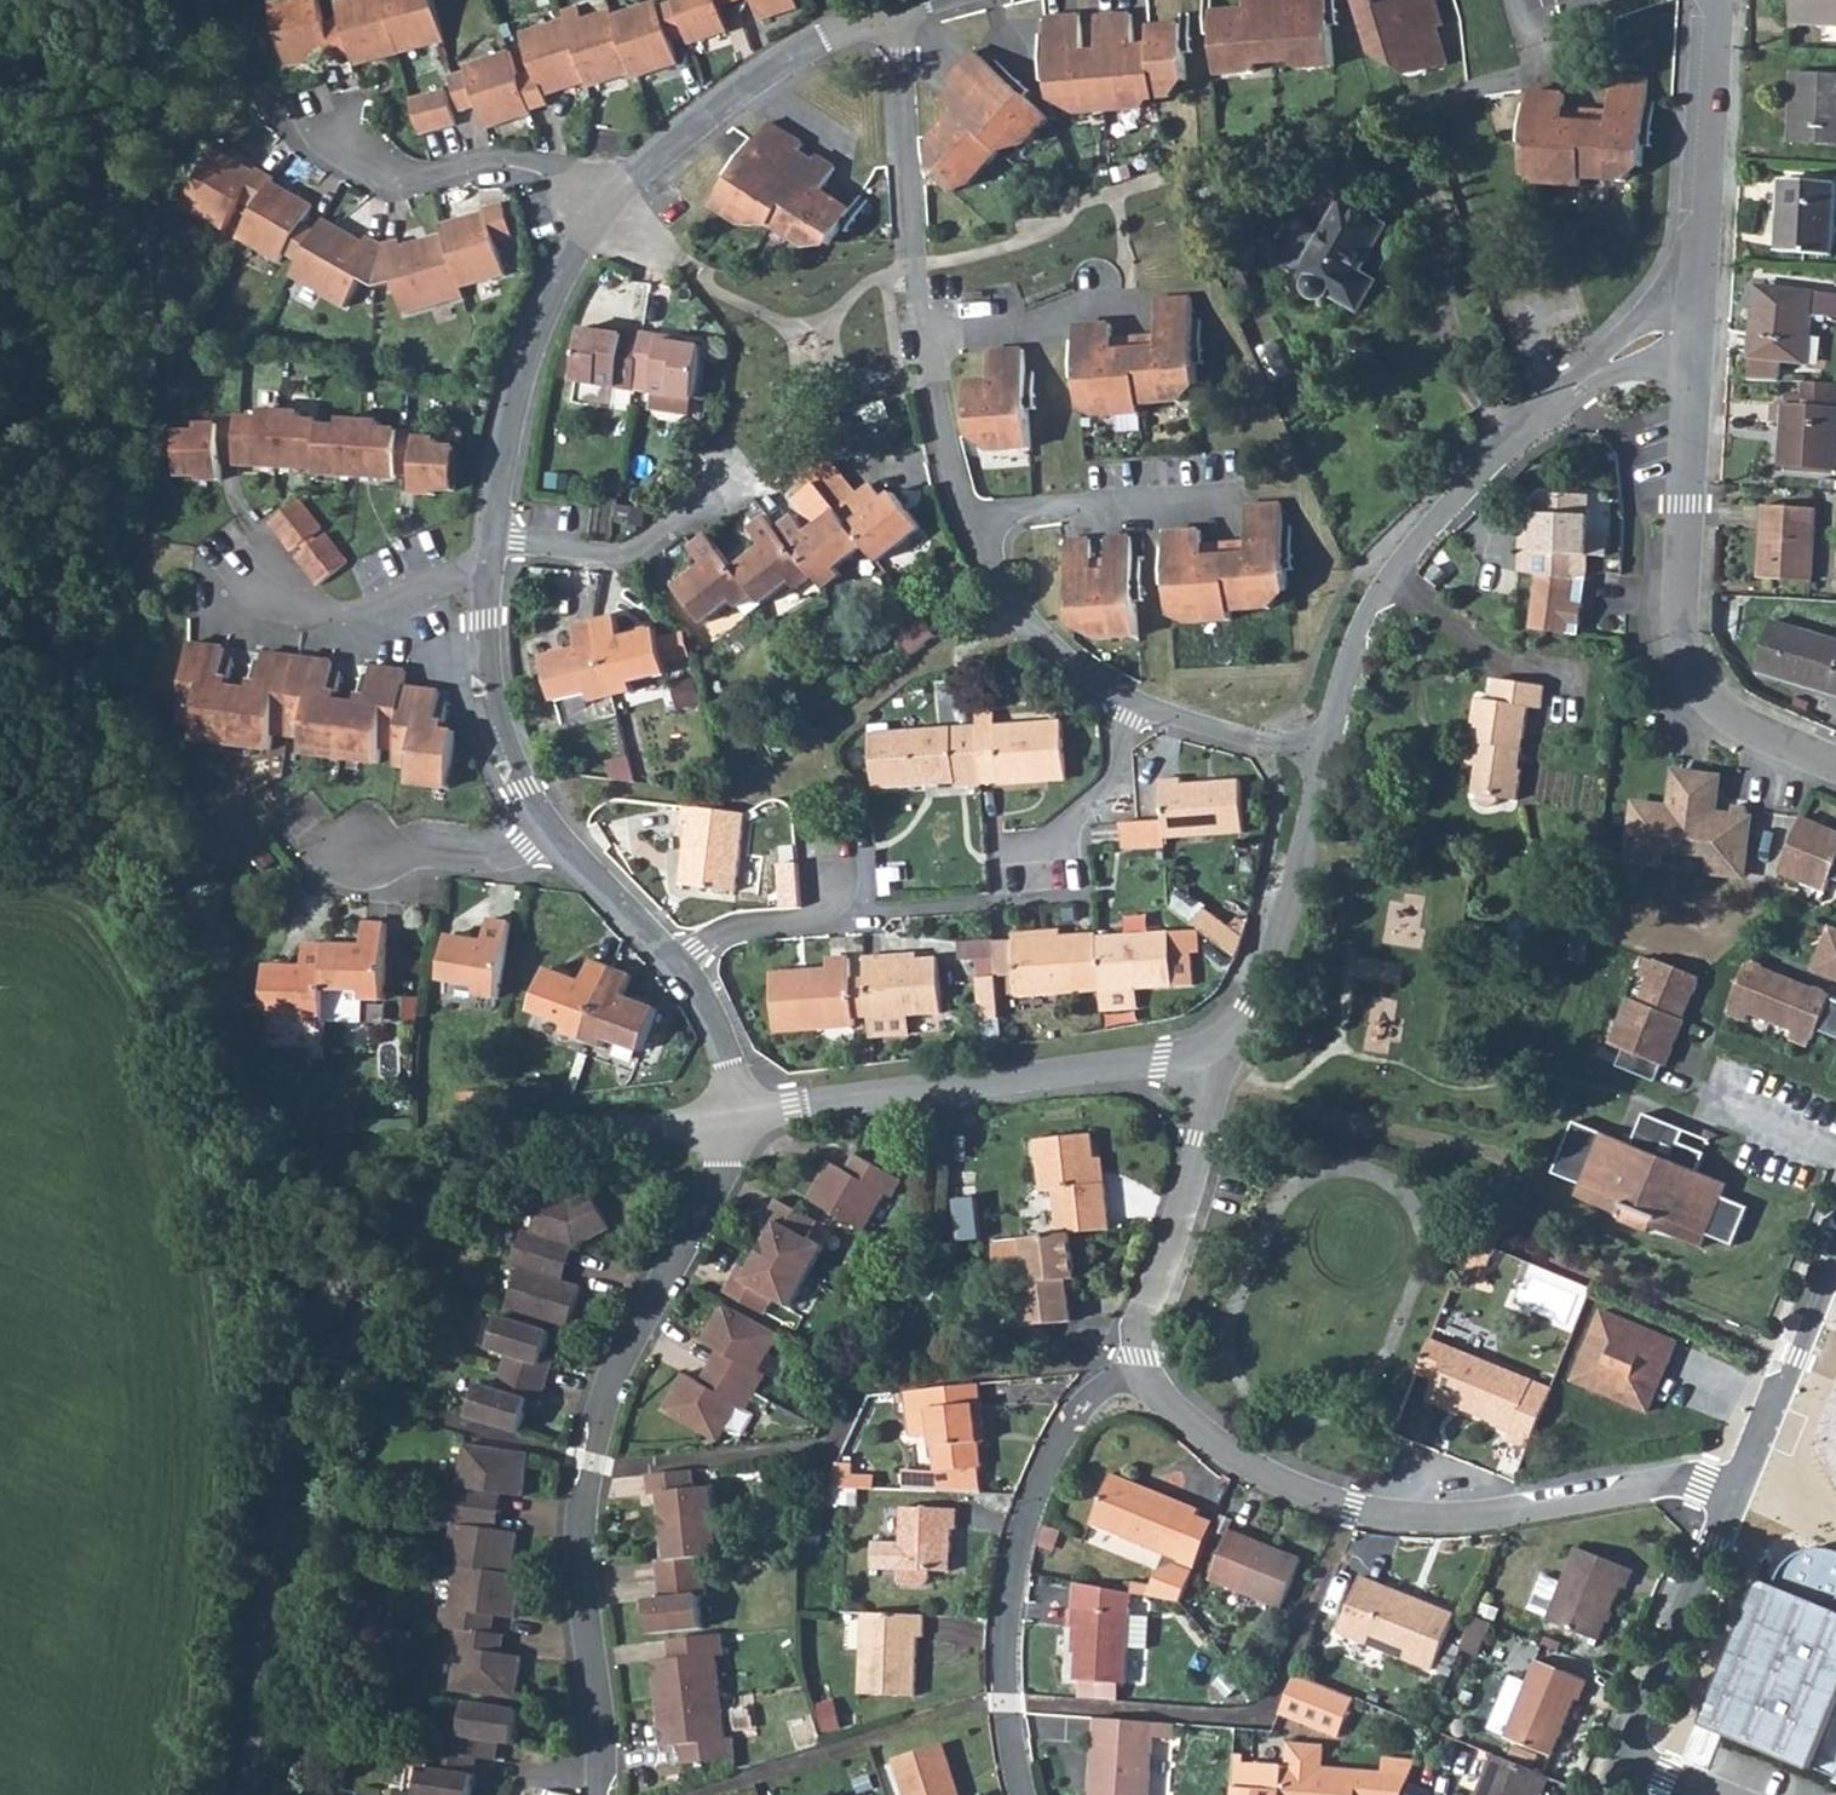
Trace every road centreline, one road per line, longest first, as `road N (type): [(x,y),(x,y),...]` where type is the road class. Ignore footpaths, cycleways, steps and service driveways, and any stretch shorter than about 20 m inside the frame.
road 1 (unclassified): [(257,1794),(281,1513),(318,1337),(356,1258),(406,1210),(502,1155),(559,1137),(729,1120)]
road 2 (residential): [(729,1120),(715,1180),(606,1396),(588,1471),(582,1589),(601,1794)]
road 3 (residential): [(1142,1371),(1166,1406),(1252,1469),(1354,1508),(1479,1517),(1742,1473)]
road 4 (tertiary): [(1835,765),(1721,708),(1693,673),(1681,637),(1680,596),(1691,355)]
road 5 (residential): [(1023,1794),(1005,1697),(1014,1563),(1061,1441),(1085,1403),(1142,1371)]
road 6 (residential): [(729,1120),(1197,1059)]
road 7 (residential): [(1326,754),(1340,689),(1374,605),(1419,539),(1572,386)]
road 8 (residential): [(899,9),(826,37),(746,83),(599,208)]
road 9 (residential): [(599,208),(540,323),(492,543)]
road 10 (residential): [(1197,1059),(1239,1023),(1278,941),(1326,754)]
road 11 (residential): [(899,9),(931,344)]
road 12 (residential): [(1142,1371),(1138,1330),(1192,1179),(1207,1106),(1197,1059)]
road 13 (residential): [(1632,1763),(1742,1473)]
road 14 (residential): [(599,208),(554,168),(522,161),(491,157),(399,180),(378,175),(346,159),(330,132)]
road 15 (tertiary): [(1694,298),(1715,0)]
road 16 (residential): [(484,572),(484,691),(520,791),(549,835)]
road 17 (residential): [(492,543),(615,554),(735,483)]
road 18 (residential): [(484,572),(327,612),(291,601),(257,565)]
road 19 (residential): [(974,520),(1021,610),(1103,693),(1126,703)]
road 20 (residential): [(1742,1473),(1835,1250)]
road 21 (residential): [(1206,505),(974,520)]
road 22 (residential): [(1126,703),(1326,754)]
road 23 (residential): [(549,835),(500,852),(349,849)]
road 24 (residential): [(1029,865),(1113,780),(1126,703)]
road 25 (residential): [(678,961),(735,932),(827,919),(828,879)]
road 26 (residential): [(931,344),(952,463),(974,520)]
road 27 (residential): [(549,835),(678,961)]
road 28 (residential): [(931,344),(1060,314),(1103,295)]
road 29 (residential): [(678,961),(721,1046),(729,1120)]
road 30 (residential): [(1694,298),(1657,308),(1572,386)]
road 31 (residential): [(1572,386),(1691,355)]

